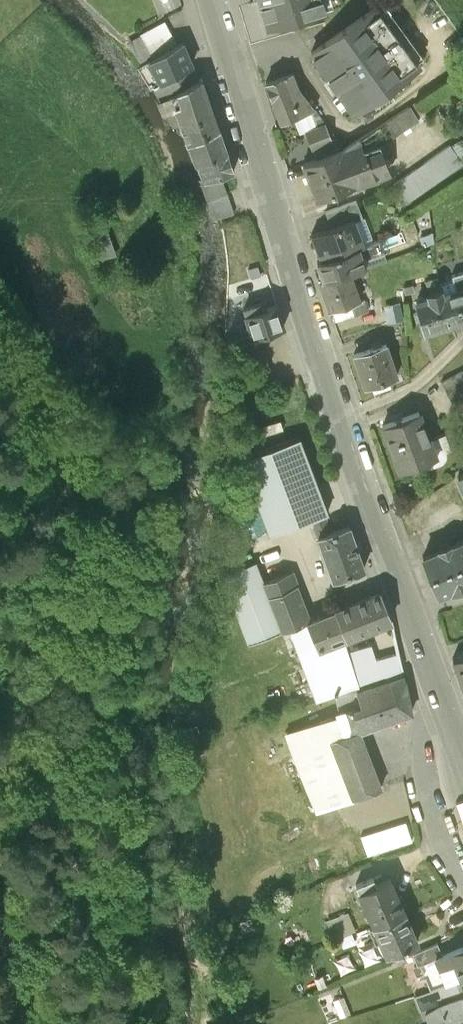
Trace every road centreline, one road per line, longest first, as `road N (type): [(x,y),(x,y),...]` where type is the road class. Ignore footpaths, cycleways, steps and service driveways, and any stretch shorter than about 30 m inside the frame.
road 1 (secondary): [(215,0),(341,417),(462,754)]

